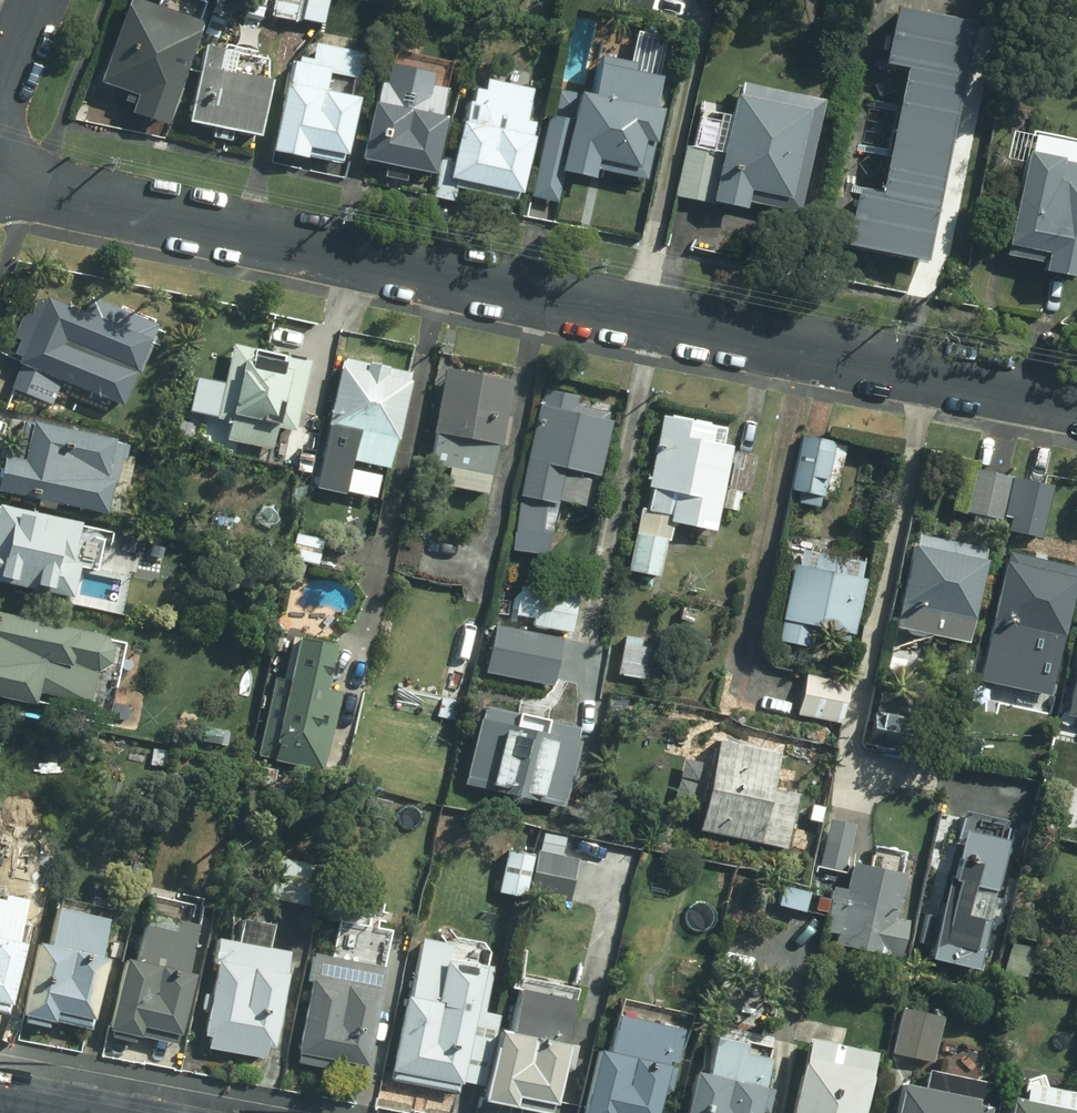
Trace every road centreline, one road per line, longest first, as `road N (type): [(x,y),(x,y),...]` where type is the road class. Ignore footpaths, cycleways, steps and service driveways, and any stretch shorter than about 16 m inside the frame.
road 1 (residential): [(0,177),(1076,396)]

